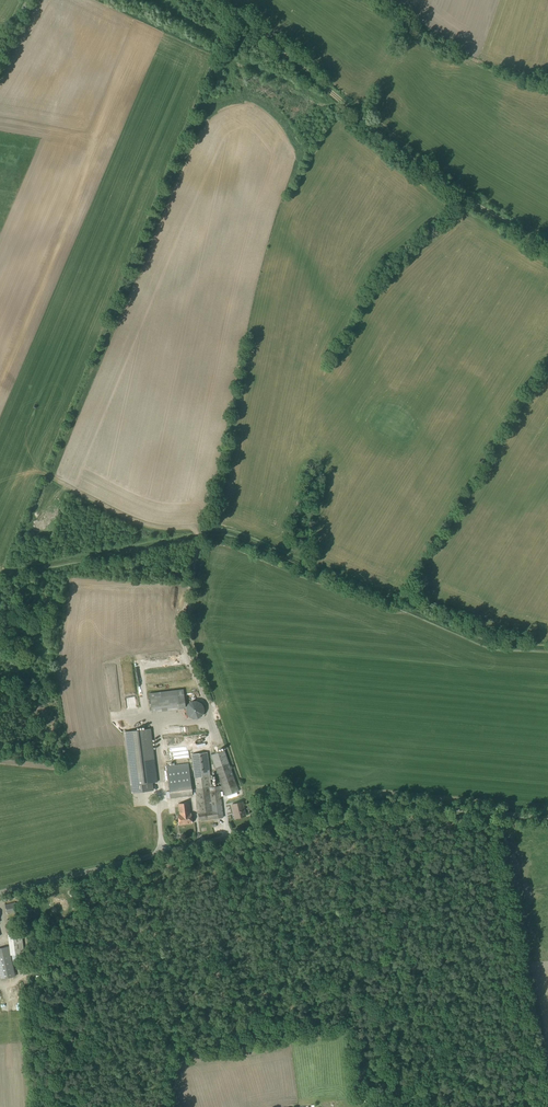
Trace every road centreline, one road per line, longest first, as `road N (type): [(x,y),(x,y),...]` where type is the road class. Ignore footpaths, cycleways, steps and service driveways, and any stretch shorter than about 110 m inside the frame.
road 1 (unclassified): [(0,895),(373,806),(547,818)]
road 2 (track): [(547,246),(425,171),(222,0)]

